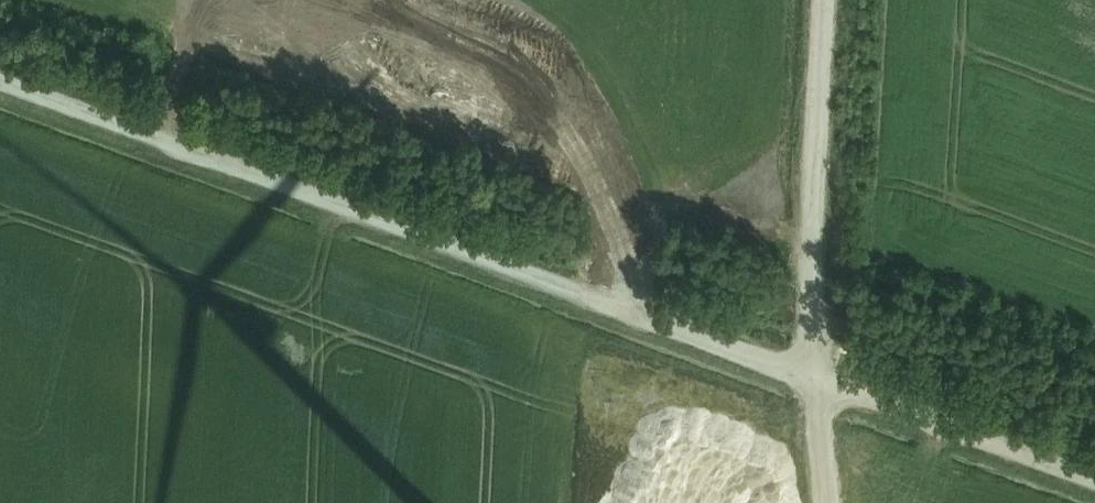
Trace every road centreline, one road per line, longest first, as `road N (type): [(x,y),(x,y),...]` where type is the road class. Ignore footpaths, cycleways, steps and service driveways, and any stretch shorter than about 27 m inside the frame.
road 1 (track): [(0,83),(1094,481)]
road 2 (track): [(832,0),(816,381),(823,502)]
road 3 (track): [(624,312),(610,201),(569,122),(540,96),(358,14)]

